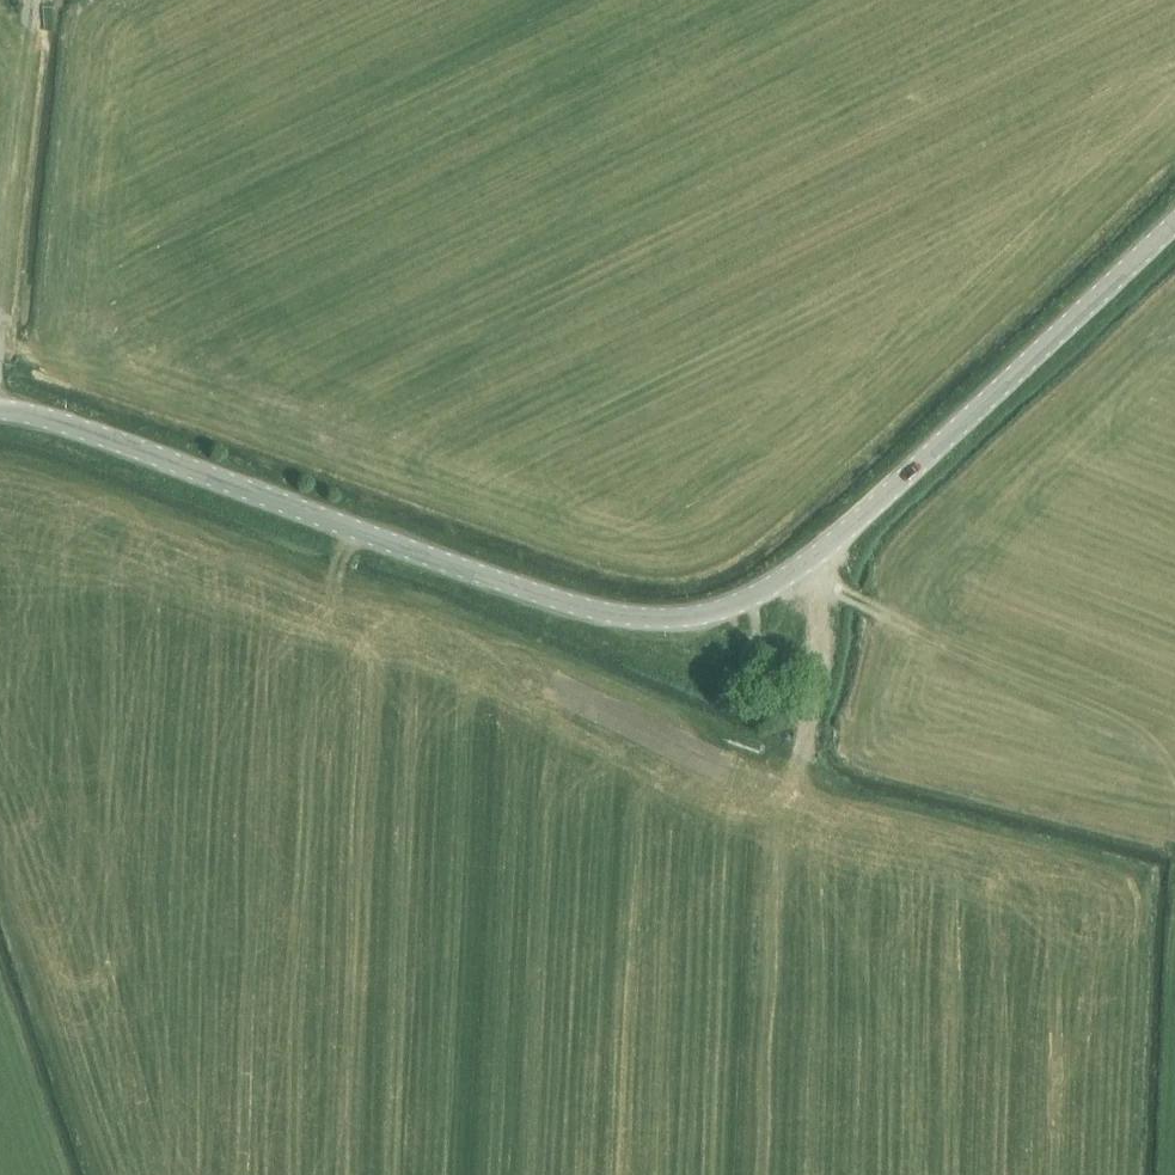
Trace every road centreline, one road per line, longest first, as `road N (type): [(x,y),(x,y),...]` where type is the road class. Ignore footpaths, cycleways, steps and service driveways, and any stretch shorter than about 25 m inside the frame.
road 1 (tertiary): [(0,409),(81,429),(590,607),(693,616),(745,599),(829,546),(1174,223)]
road 2 (track): [(799,761),(818,664),(811,579)]

